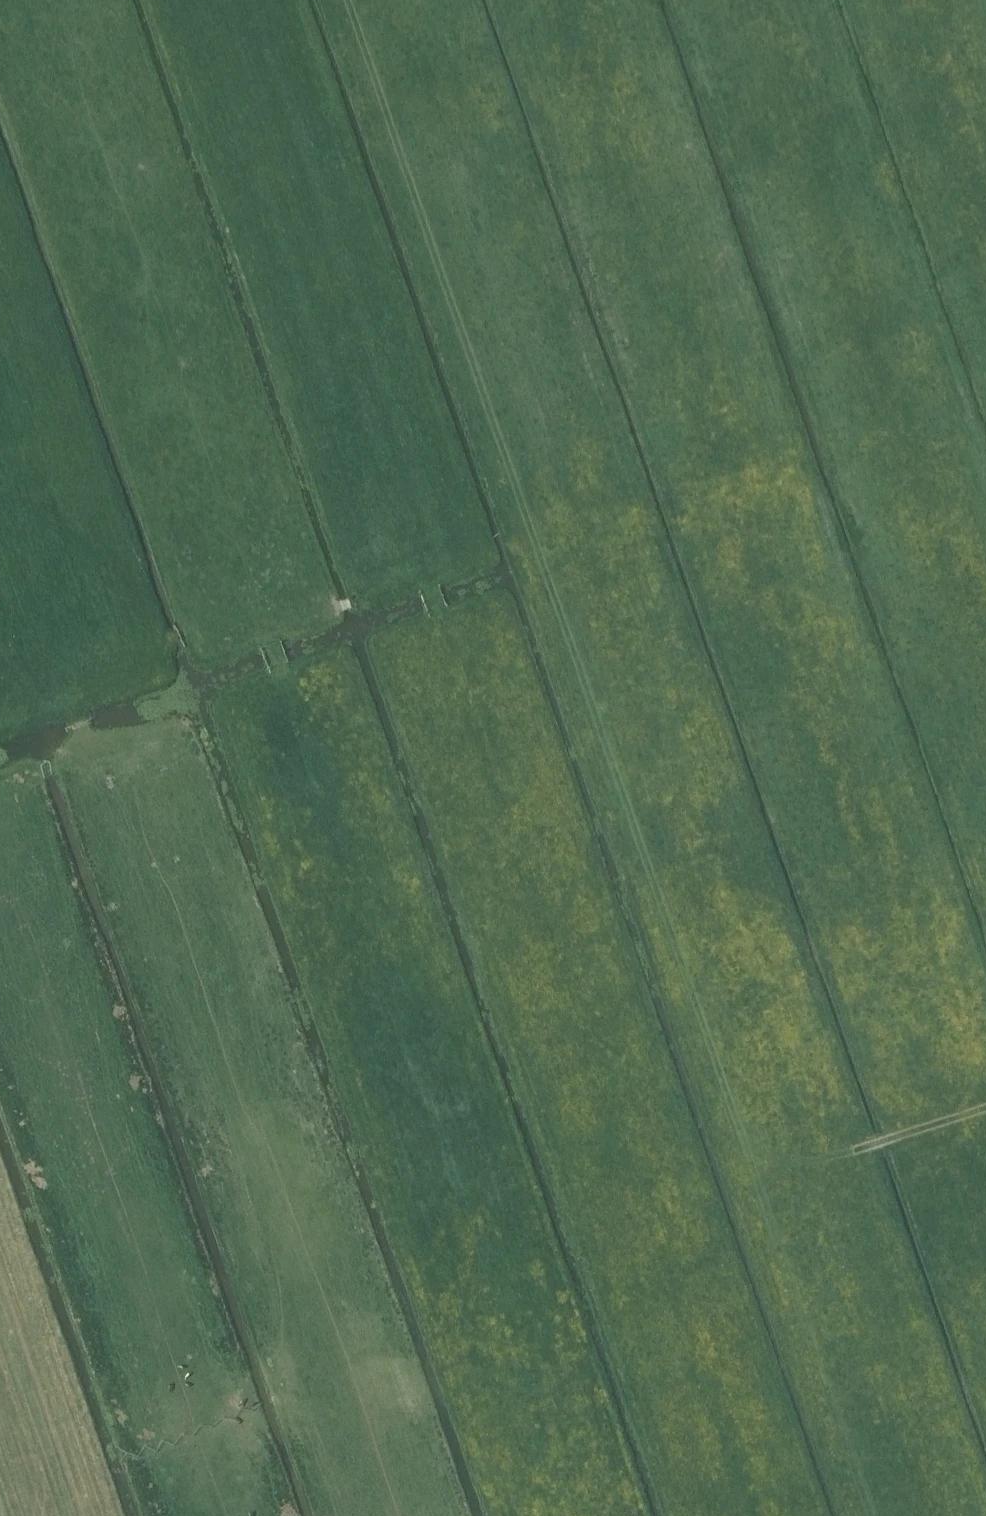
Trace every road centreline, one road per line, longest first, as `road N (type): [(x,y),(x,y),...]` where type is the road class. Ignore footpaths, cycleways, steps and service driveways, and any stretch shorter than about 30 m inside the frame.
road 1 (track): [(985,1107),(856,1150)]

